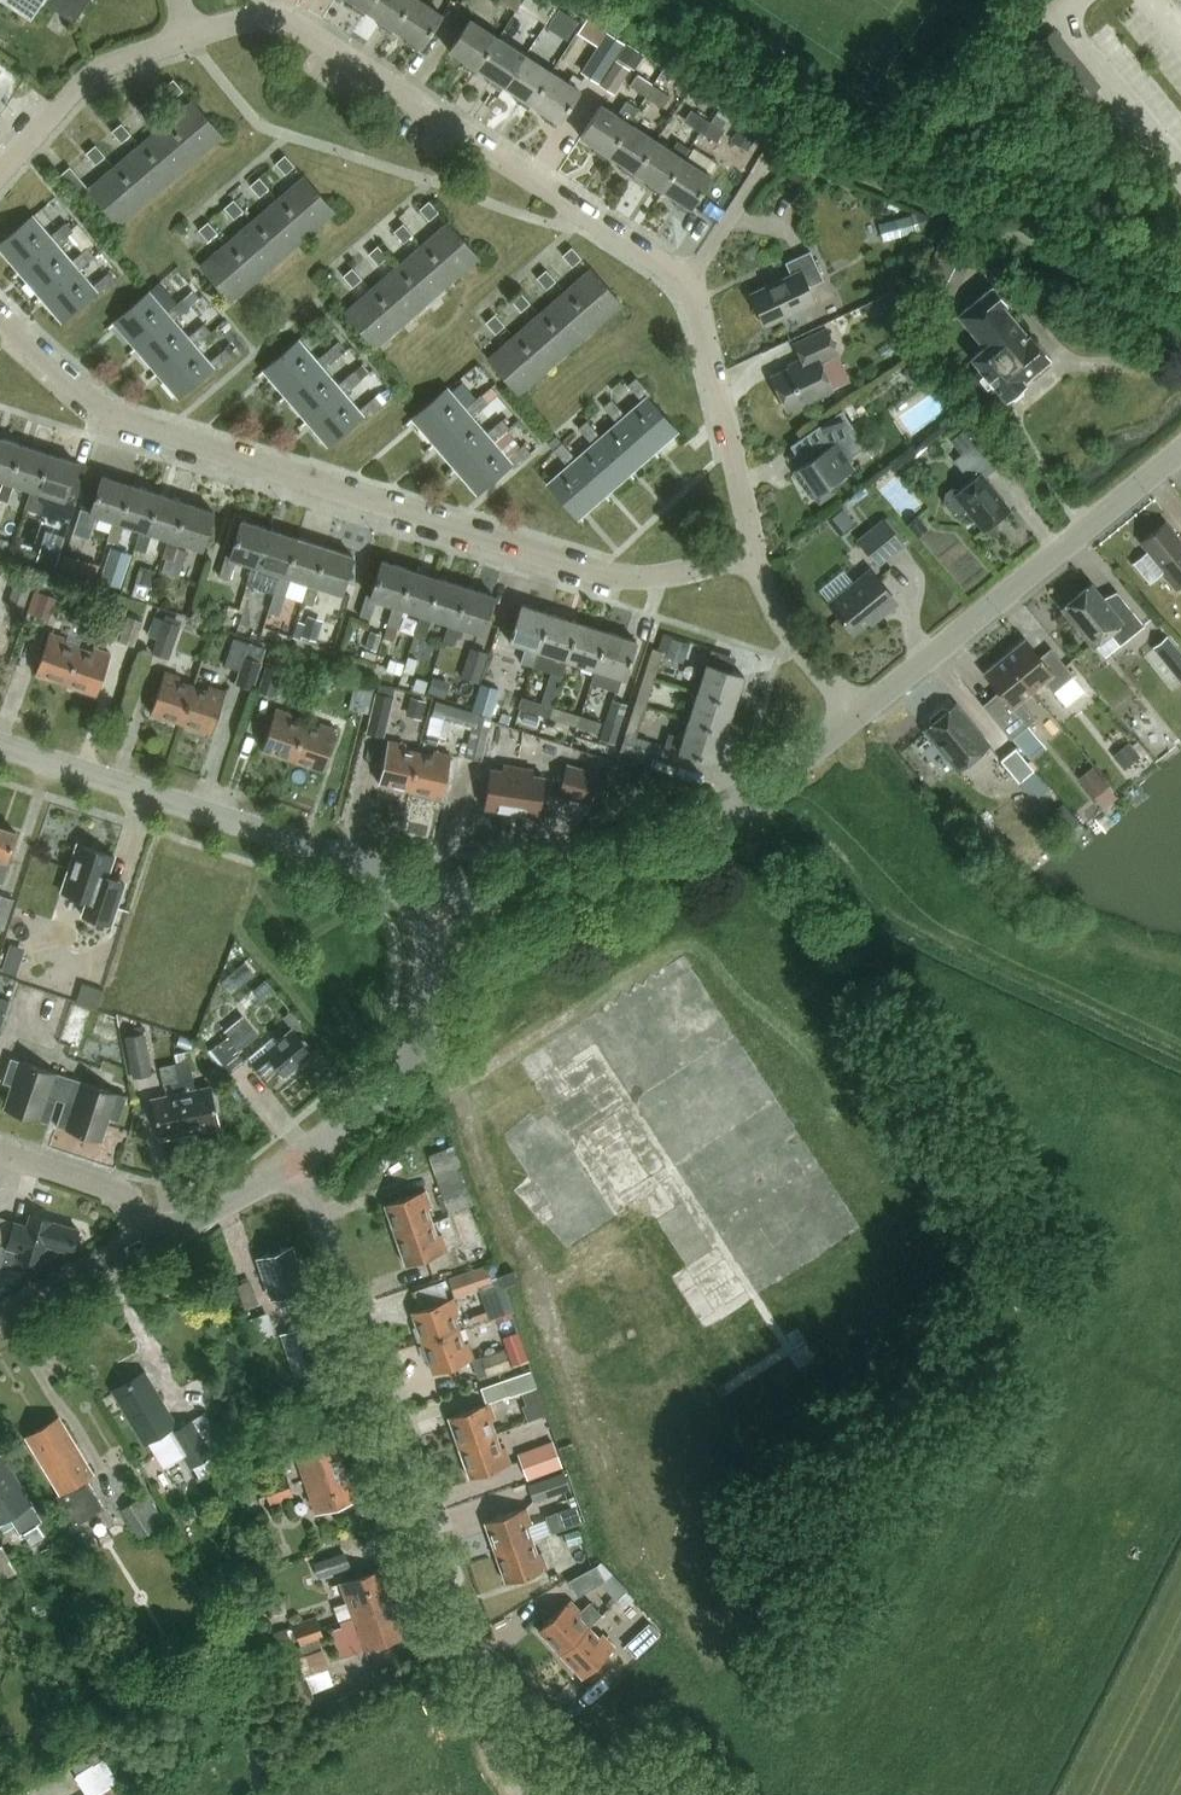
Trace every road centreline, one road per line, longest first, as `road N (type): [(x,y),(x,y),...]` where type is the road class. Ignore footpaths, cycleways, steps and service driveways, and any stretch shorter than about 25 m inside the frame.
road 1 (residential): [(754,555),(688,283),(331,40),(277,18),(195,34)]
road 2 (residential): [(754,555),(688,575),(624,582),(117,417),(0,318)]
road 3 (unclassified): [(667,1794),(554,1734),(508,1699),(470,1646),(300,1163)]
road 4 (residential): [(445,917),(362,862),(0,742)]
road 5 (unclassified): [(445,917),(491,889),(614,868),(693,837),(858,716)]
road 6 (unclassified): [(858,716),(1180,452)]
road 7 (unclassified): [(300,1163),(410,1064),(445,917)]
road 8 (residential): [(0,175),(114,61),(195,34)]
road 9 (residential): [(858,716),(800,650),(754,555)]
road 10 (residential): [(160,1236),(120,1196),(0,1155)]
road 11 (unclassified): [(0,1317),(160,1236)]
road 12 (unclassified): [(160,1236),(300,1163)]

